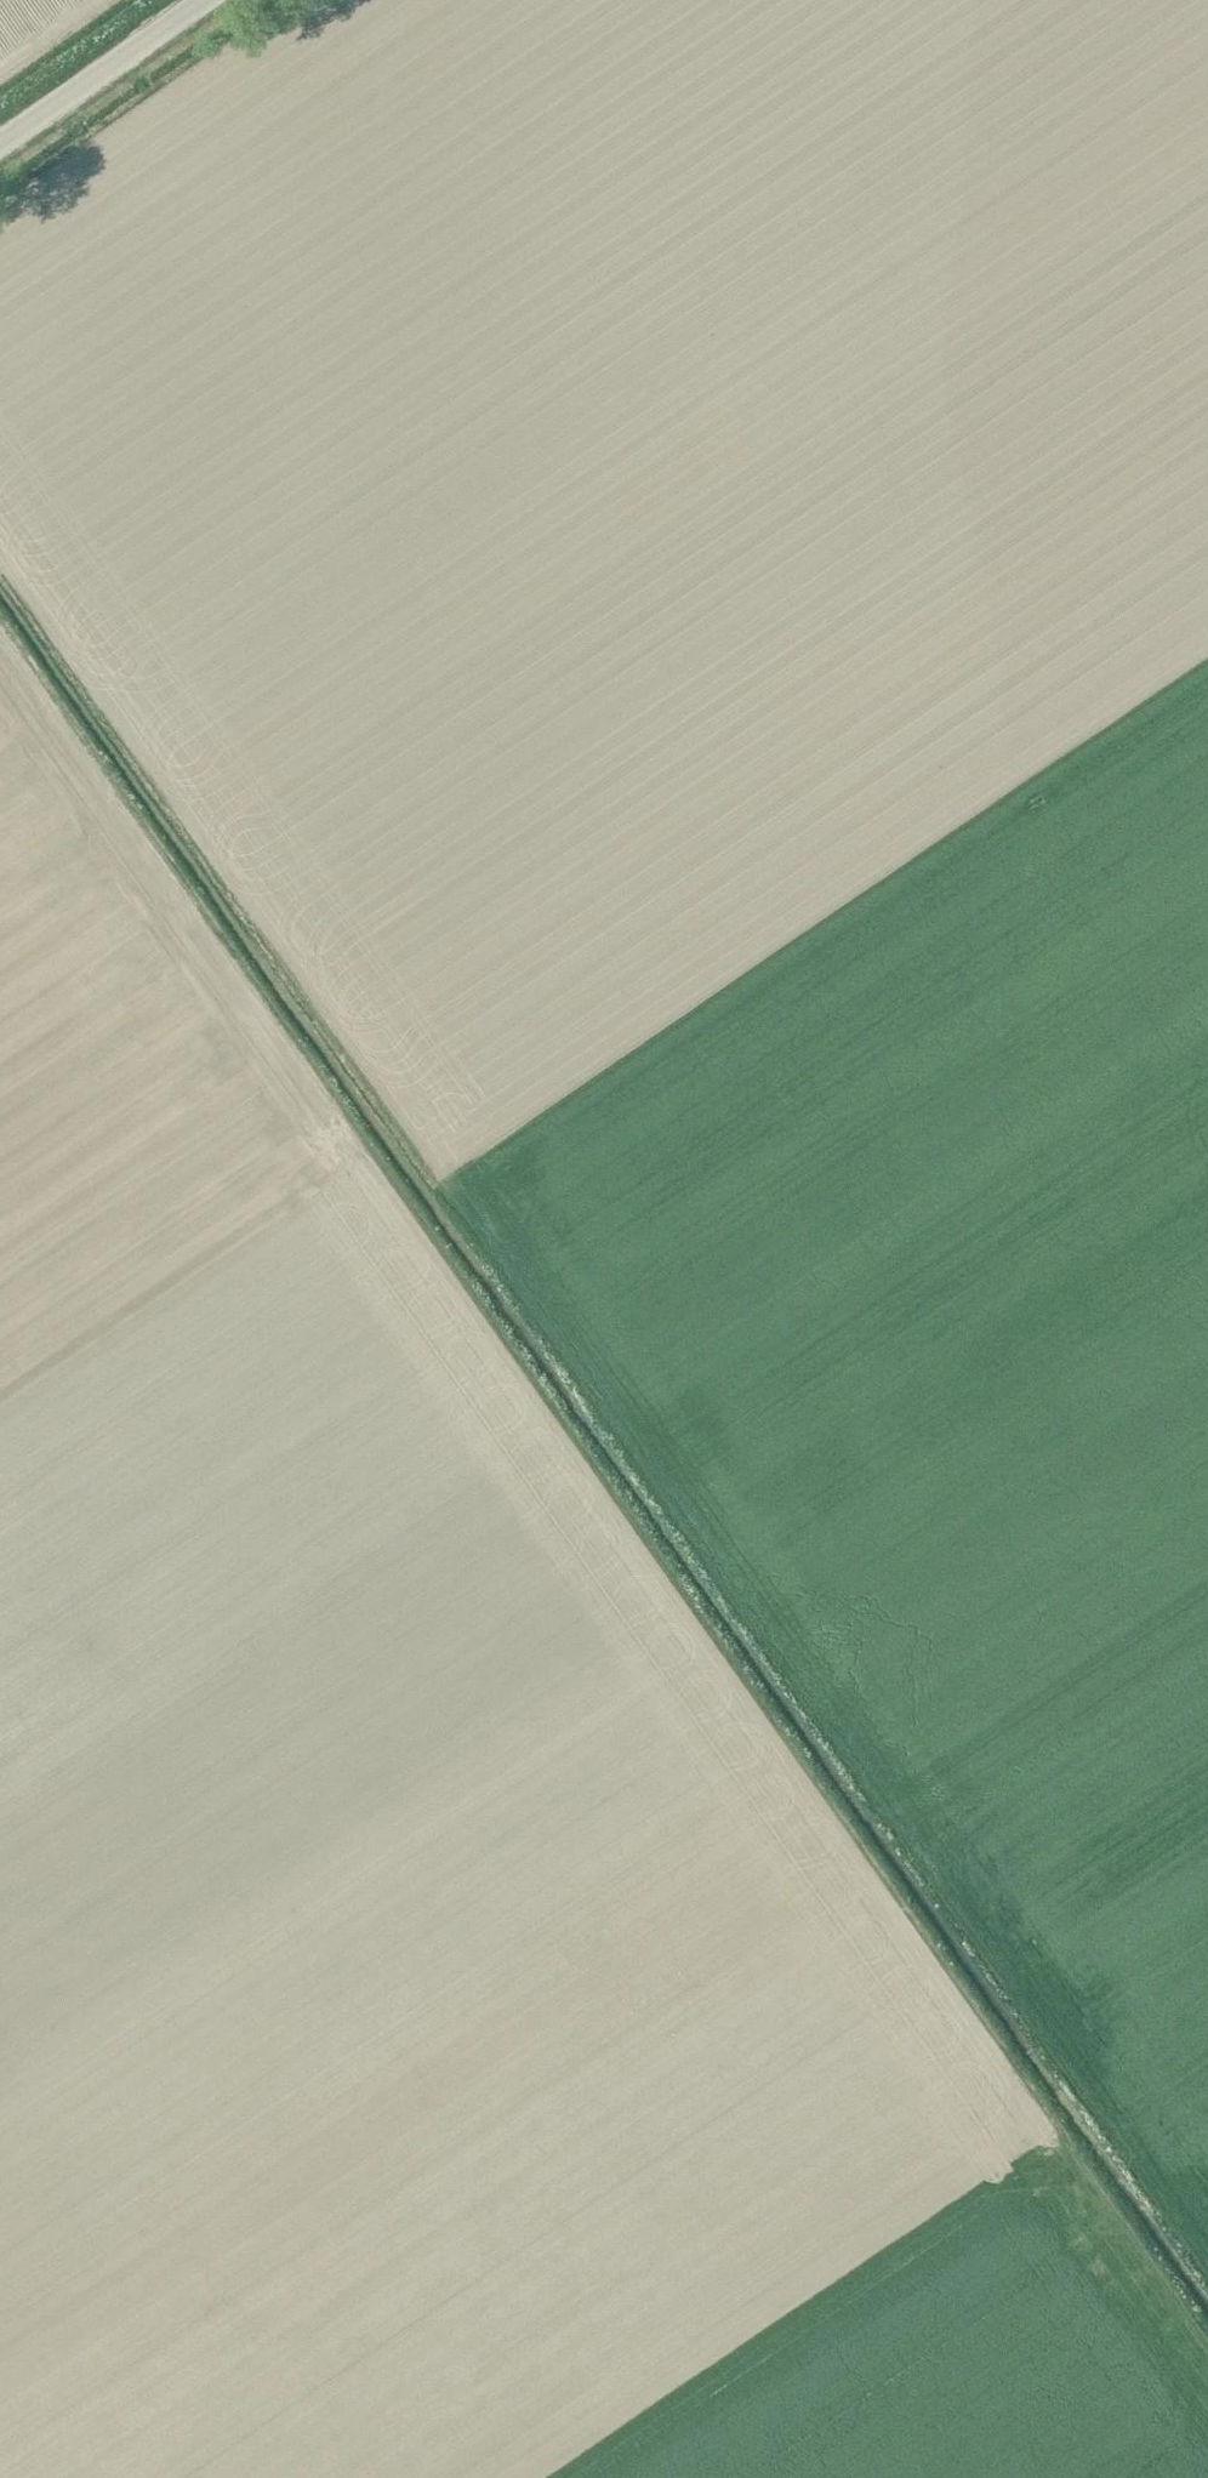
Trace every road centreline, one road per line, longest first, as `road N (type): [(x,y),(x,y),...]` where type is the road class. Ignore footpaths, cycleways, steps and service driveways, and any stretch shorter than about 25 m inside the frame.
road 1 (unclassified): [(0,143),(204,0)]

